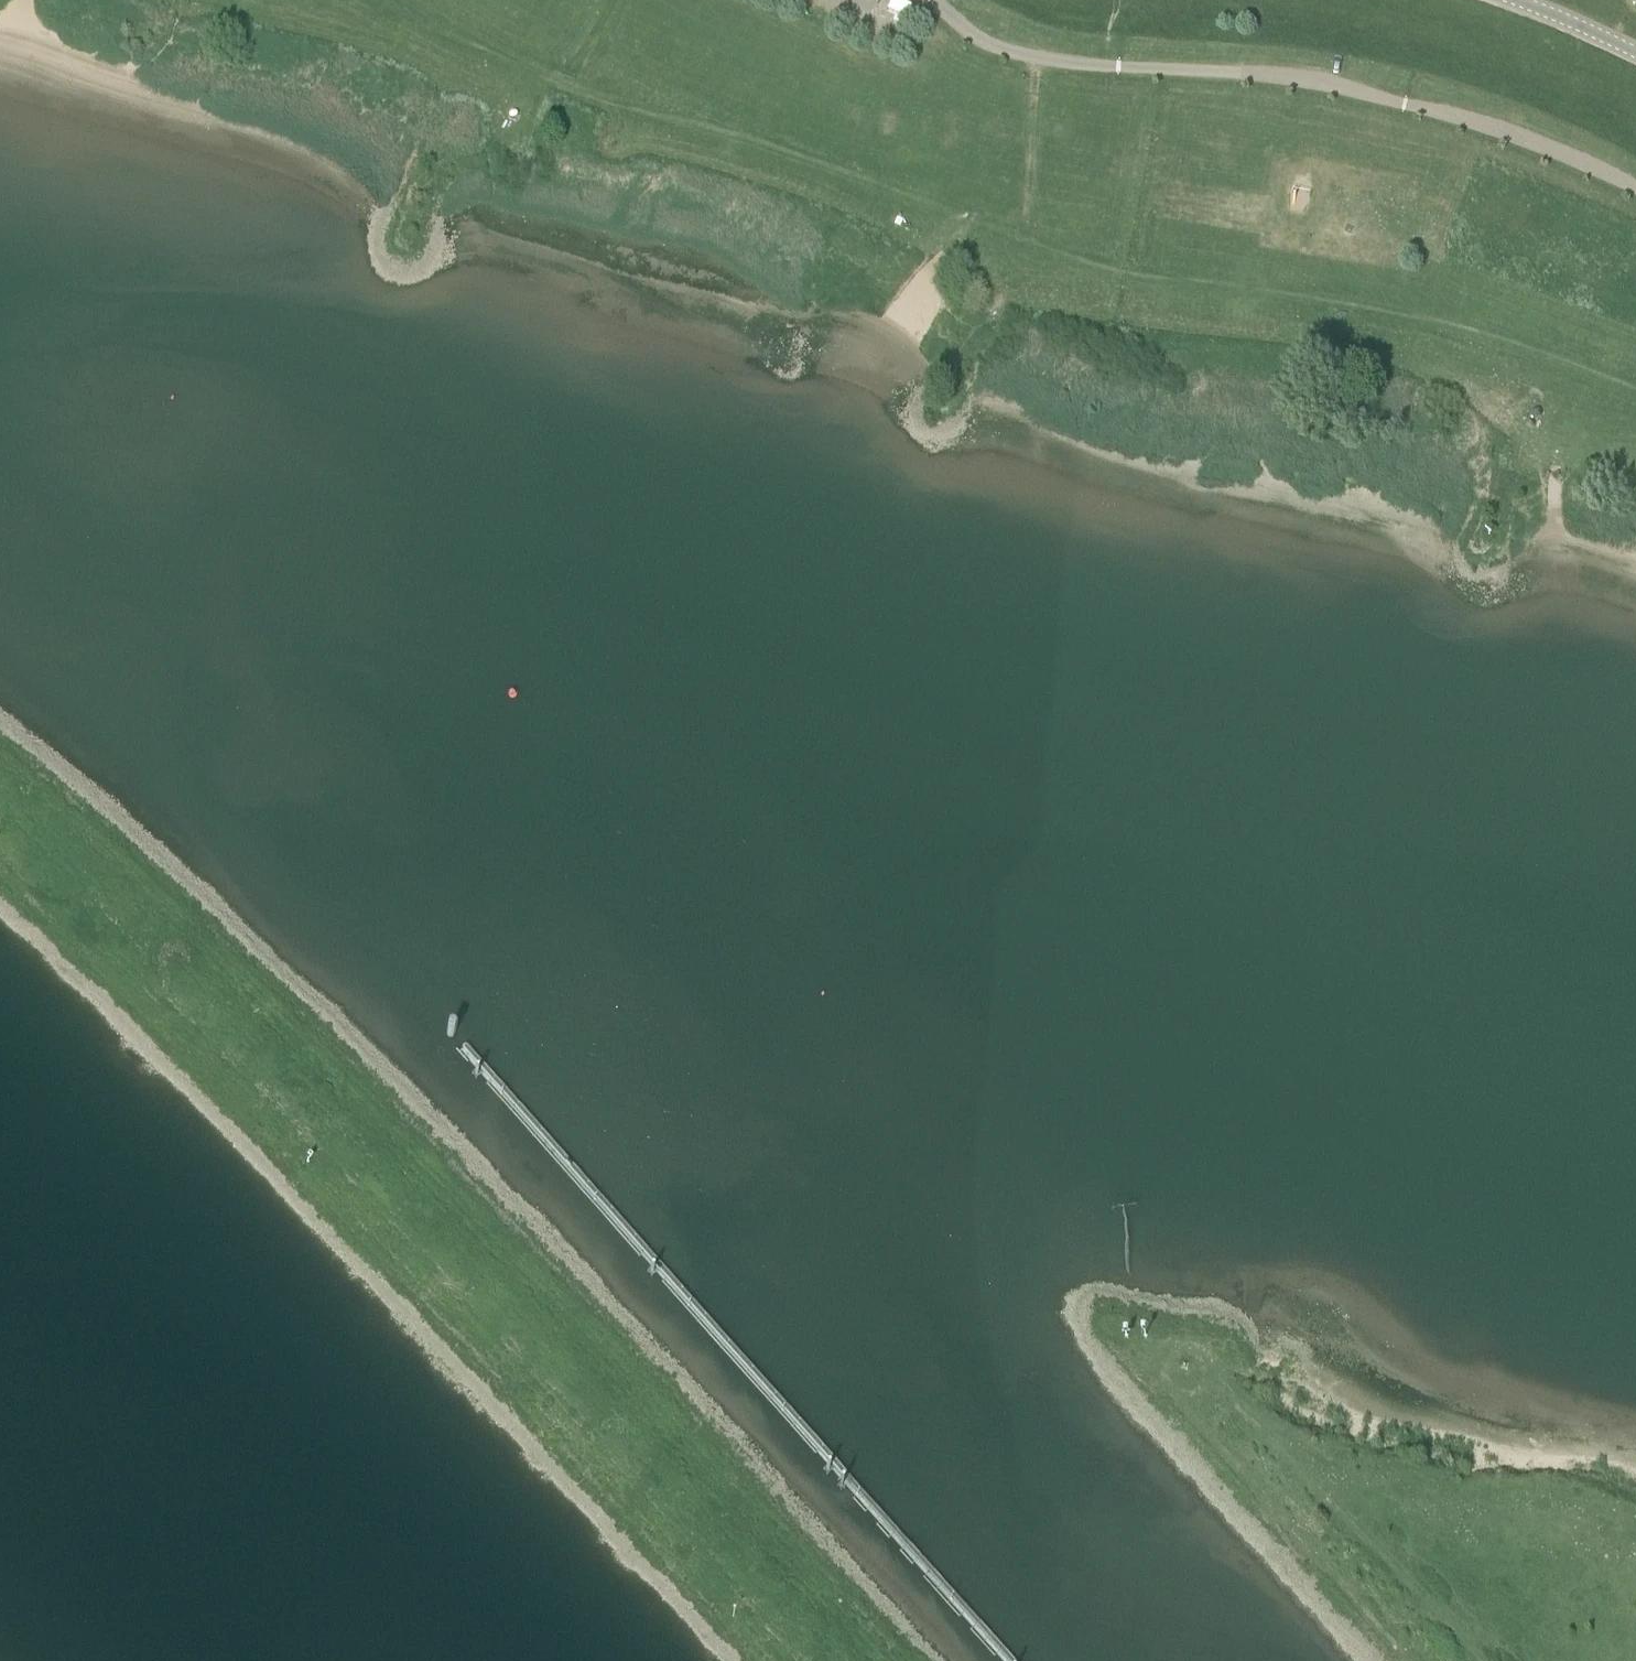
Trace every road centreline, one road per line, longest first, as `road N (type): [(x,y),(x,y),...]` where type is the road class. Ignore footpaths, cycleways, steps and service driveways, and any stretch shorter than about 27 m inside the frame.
road 1 (tertiary): [(1635,53),(1521,0)]

